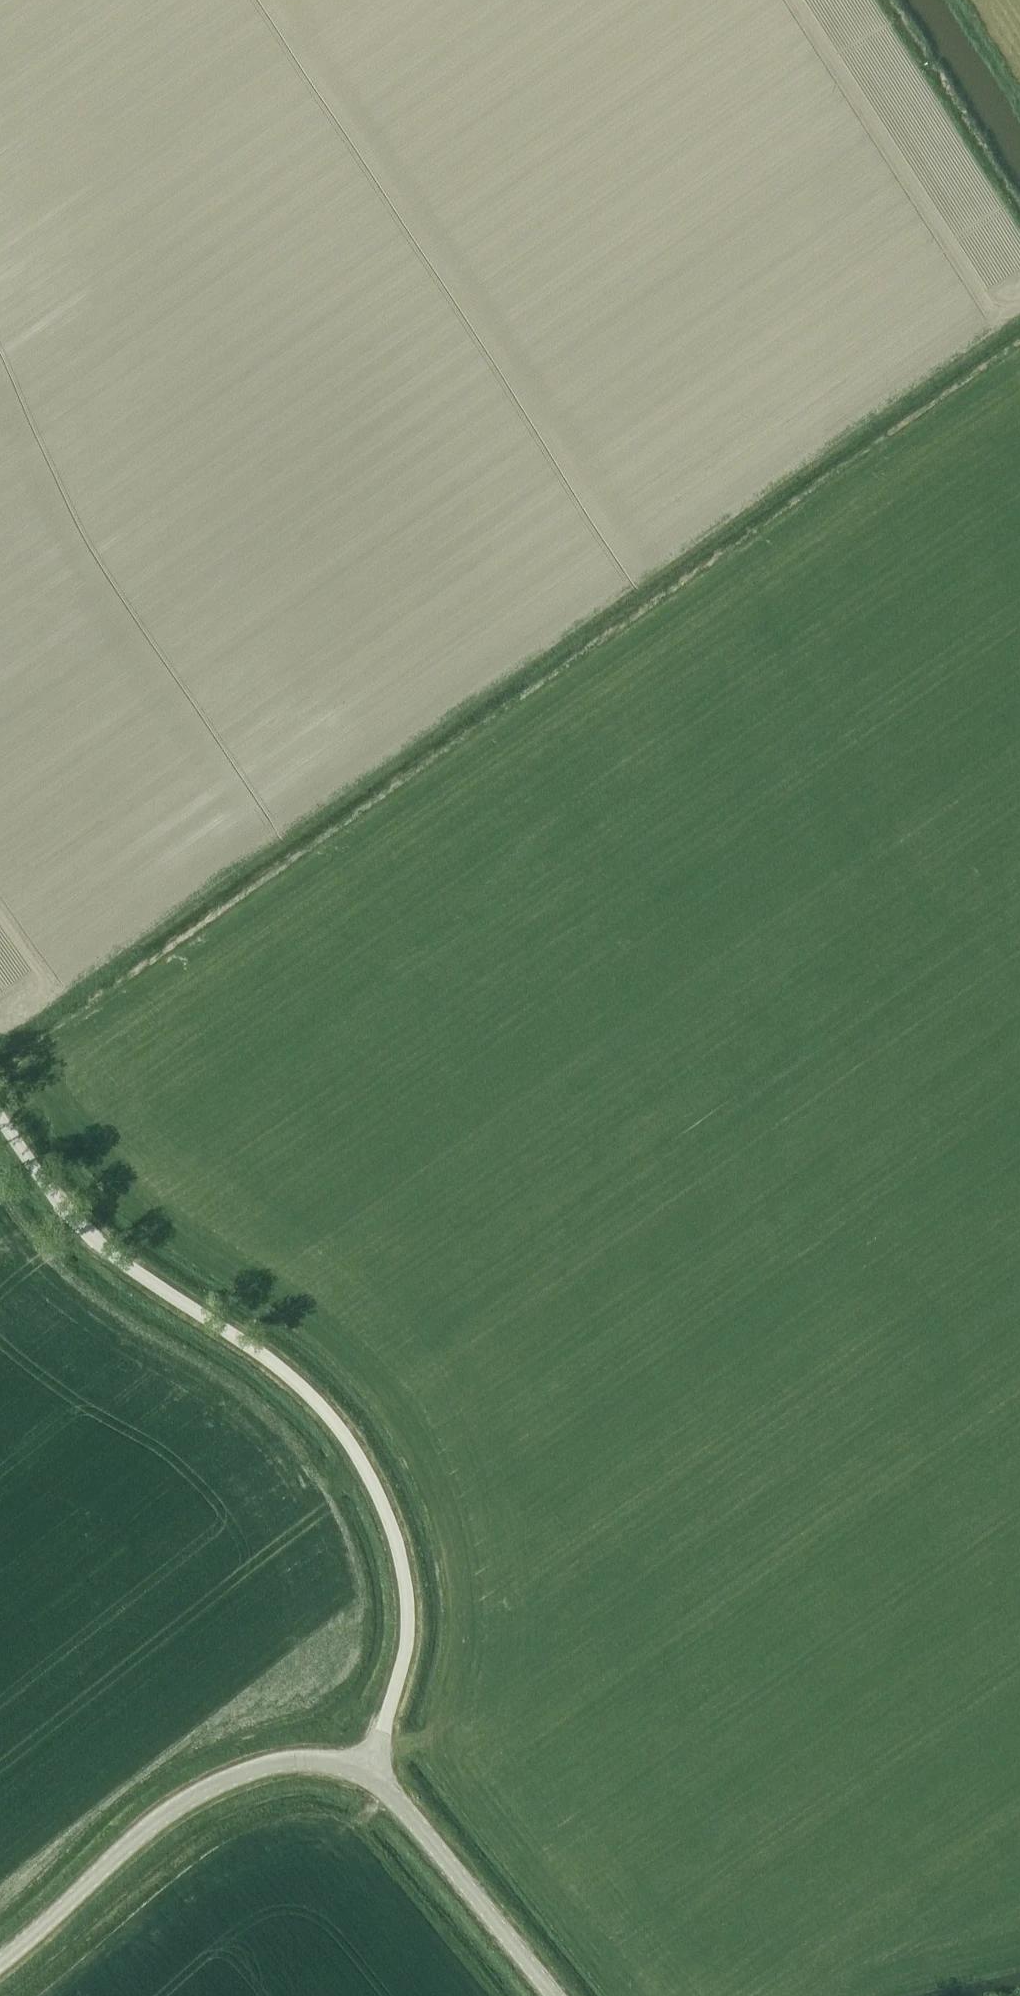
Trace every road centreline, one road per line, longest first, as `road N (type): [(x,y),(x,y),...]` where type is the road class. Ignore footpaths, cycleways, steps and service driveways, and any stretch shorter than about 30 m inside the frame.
road 1 (unclassified): [(370,1773),(406,1645),(406,1604),(399,1553),(350,1442),(270,1360),(143,1283),(105,1248),(56,1200),(0,1118)]
road 2 (unclassified): [(0,1961),(131,1838),(194,1794),(295,1760),(370,1773)]
road 3 (unclassified): [(552,1995),(370,1773)]

